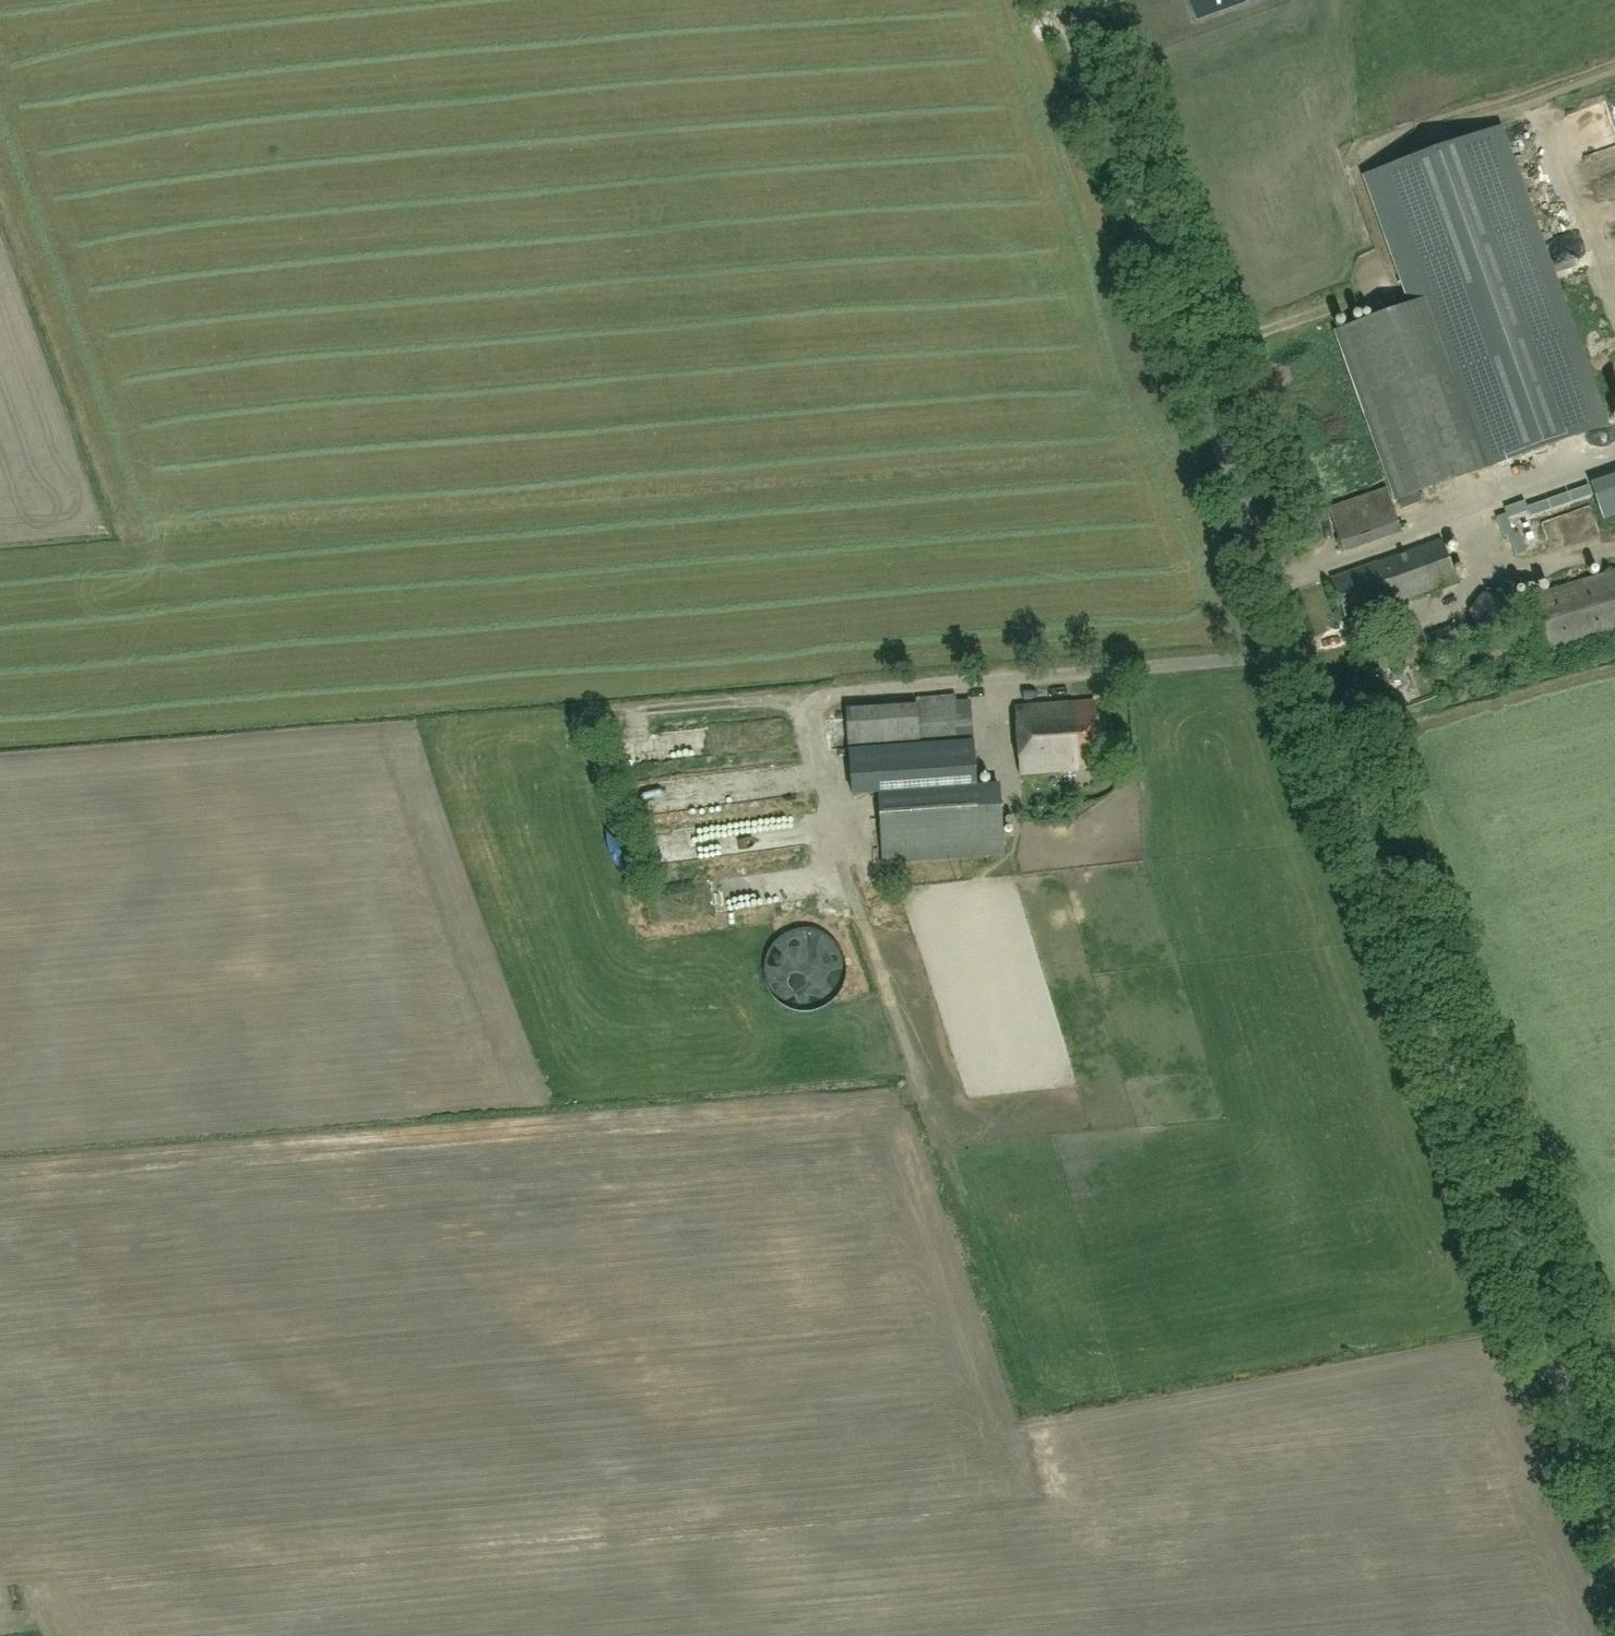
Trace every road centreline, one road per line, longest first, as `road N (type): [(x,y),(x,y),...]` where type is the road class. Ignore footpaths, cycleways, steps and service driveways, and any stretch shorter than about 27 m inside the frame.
road 1 (unclassified): [(1614,1547),(1055,0)]

